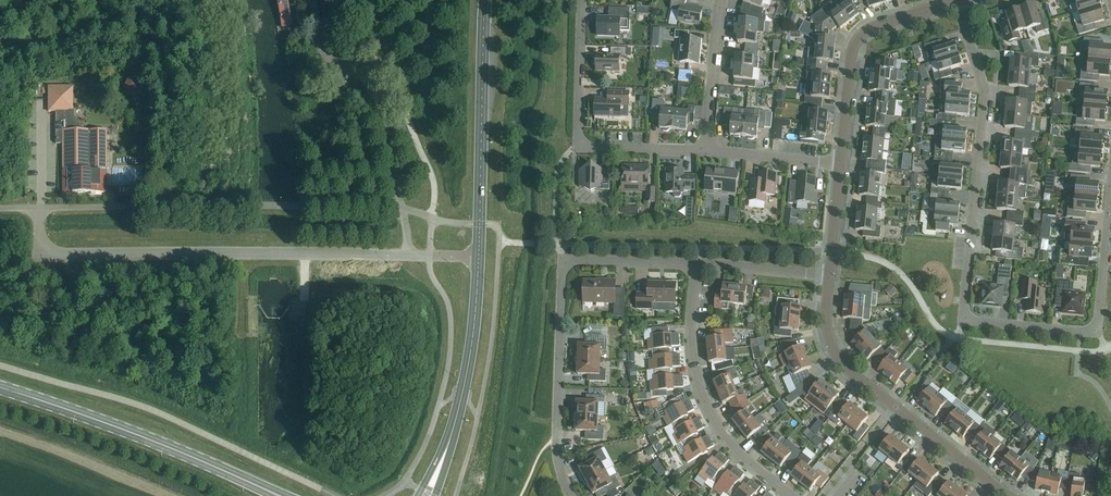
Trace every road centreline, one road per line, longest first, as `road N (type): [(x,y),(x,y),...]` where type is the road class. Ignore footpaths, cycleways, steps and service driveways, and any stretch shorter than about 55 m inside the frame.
road 1 (residential): [(952,3),(983,81),(964,322),(1098,335),(1110,196)]
road 2 (unclassified): [(407,256),(45,256),(35,209)]
road 3 (residential): [(699,269),(566,260),(558,441),(572,495)]
road 4 (residential): [(831,278),(835,355),(1009,495)]
road 5 (unclassified): [(407,256),(376,93),(327,57),(311,0)]
road 6 (residential): [(582,0),(579,148),(703,155)]
road 7 (residential): [(791,495),(744,459),(698,384),(690,344),(699,269)]
road 8 (secondary): [(479,258),(485,0)]
road 9 (residential): [(952,3),(859,36),(841,161)]
road 10 (primary): [(0,390),(201,462)]
road 11 (secondary): [(441,464),(473,342),(479,258)]
road 12 (residential): [(703,155),(722,0)]
road 13 (residential): [(703,155),(841,161)]
road 14 (residential): [(831,278),(699,269)]

